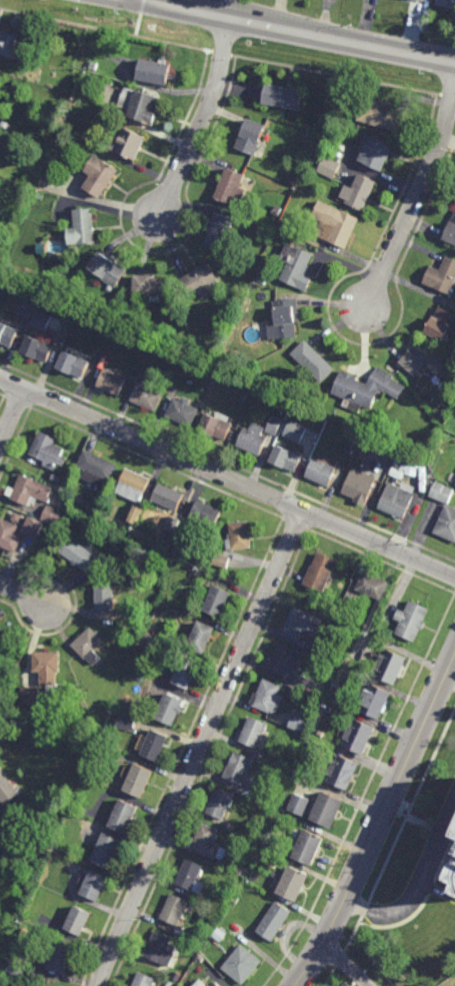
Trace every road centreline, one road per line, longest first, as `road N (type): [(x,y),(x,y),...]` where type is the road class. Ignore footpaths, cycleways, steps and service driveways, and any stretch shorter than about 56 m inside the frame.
road 1 (residential): [(303,512),(100,985)]
road 2 (residential): [(454,577),(0,377)]
road 3 (residential): [(454,657),(348,894),(296,985)]
road 4 (tertiary): [(454,63),(133,0)]
road 5 (residential): [(454,77),(451,106),(371,303)]
road 6 (residential): [(229,20),(213,97),(158,215)]

